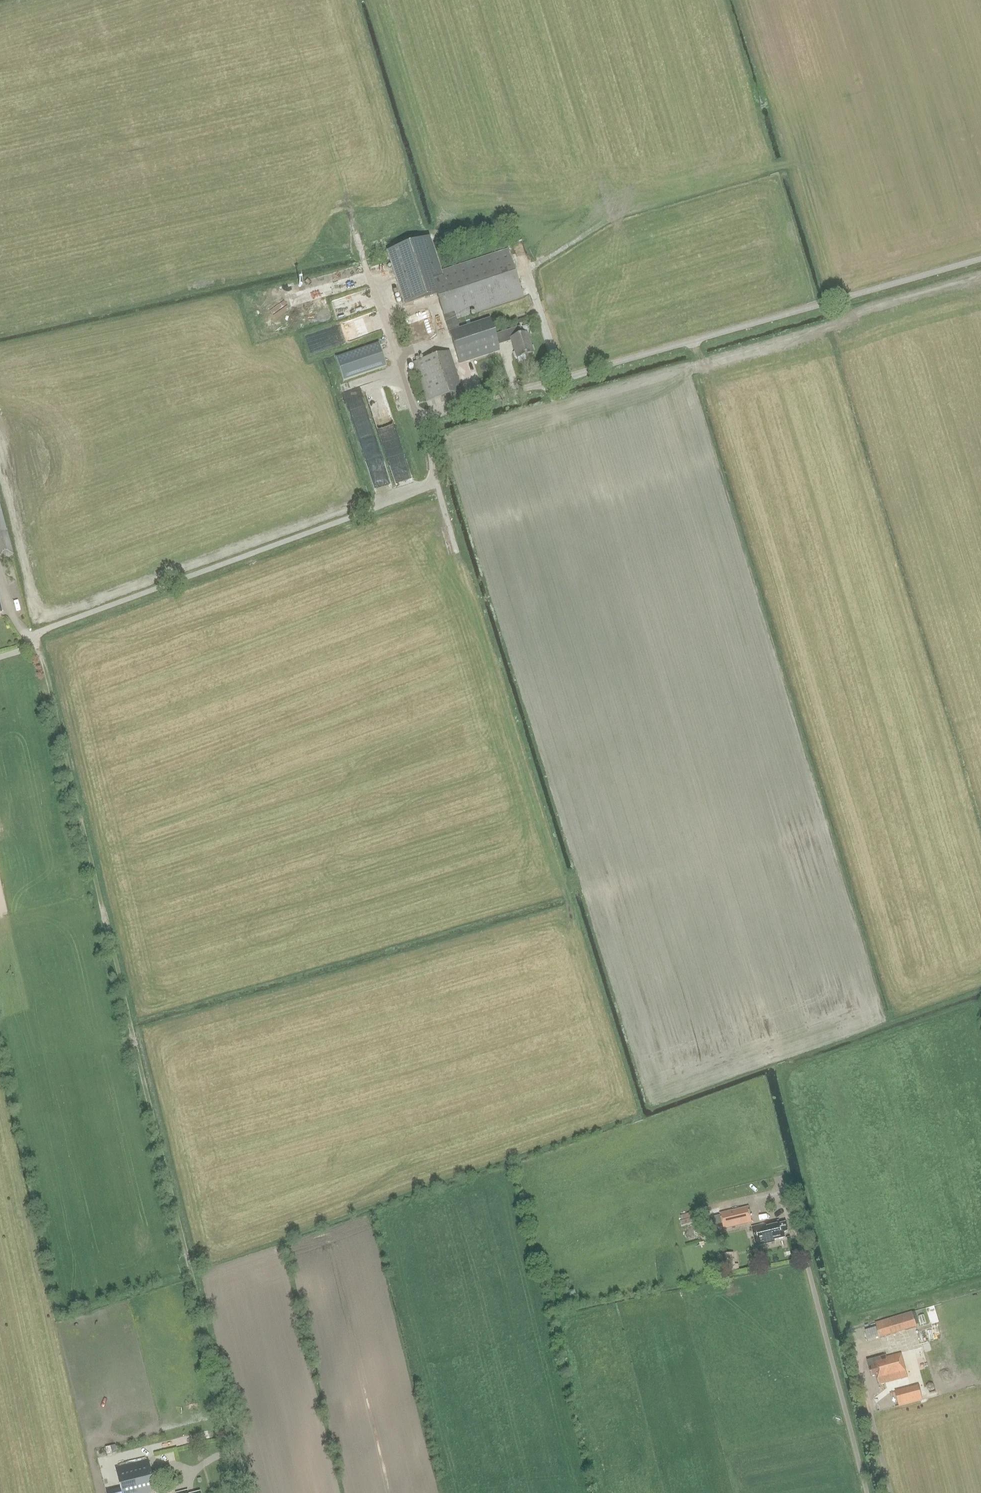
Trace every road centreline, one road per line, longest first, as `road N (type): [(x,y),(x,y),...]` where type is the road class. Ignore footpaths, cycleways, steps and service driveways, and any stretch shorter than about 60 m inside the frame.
road 1 (track): [(32,645),(248,1492)]
road 2 (track): [(867,1492),(803,1250)]

